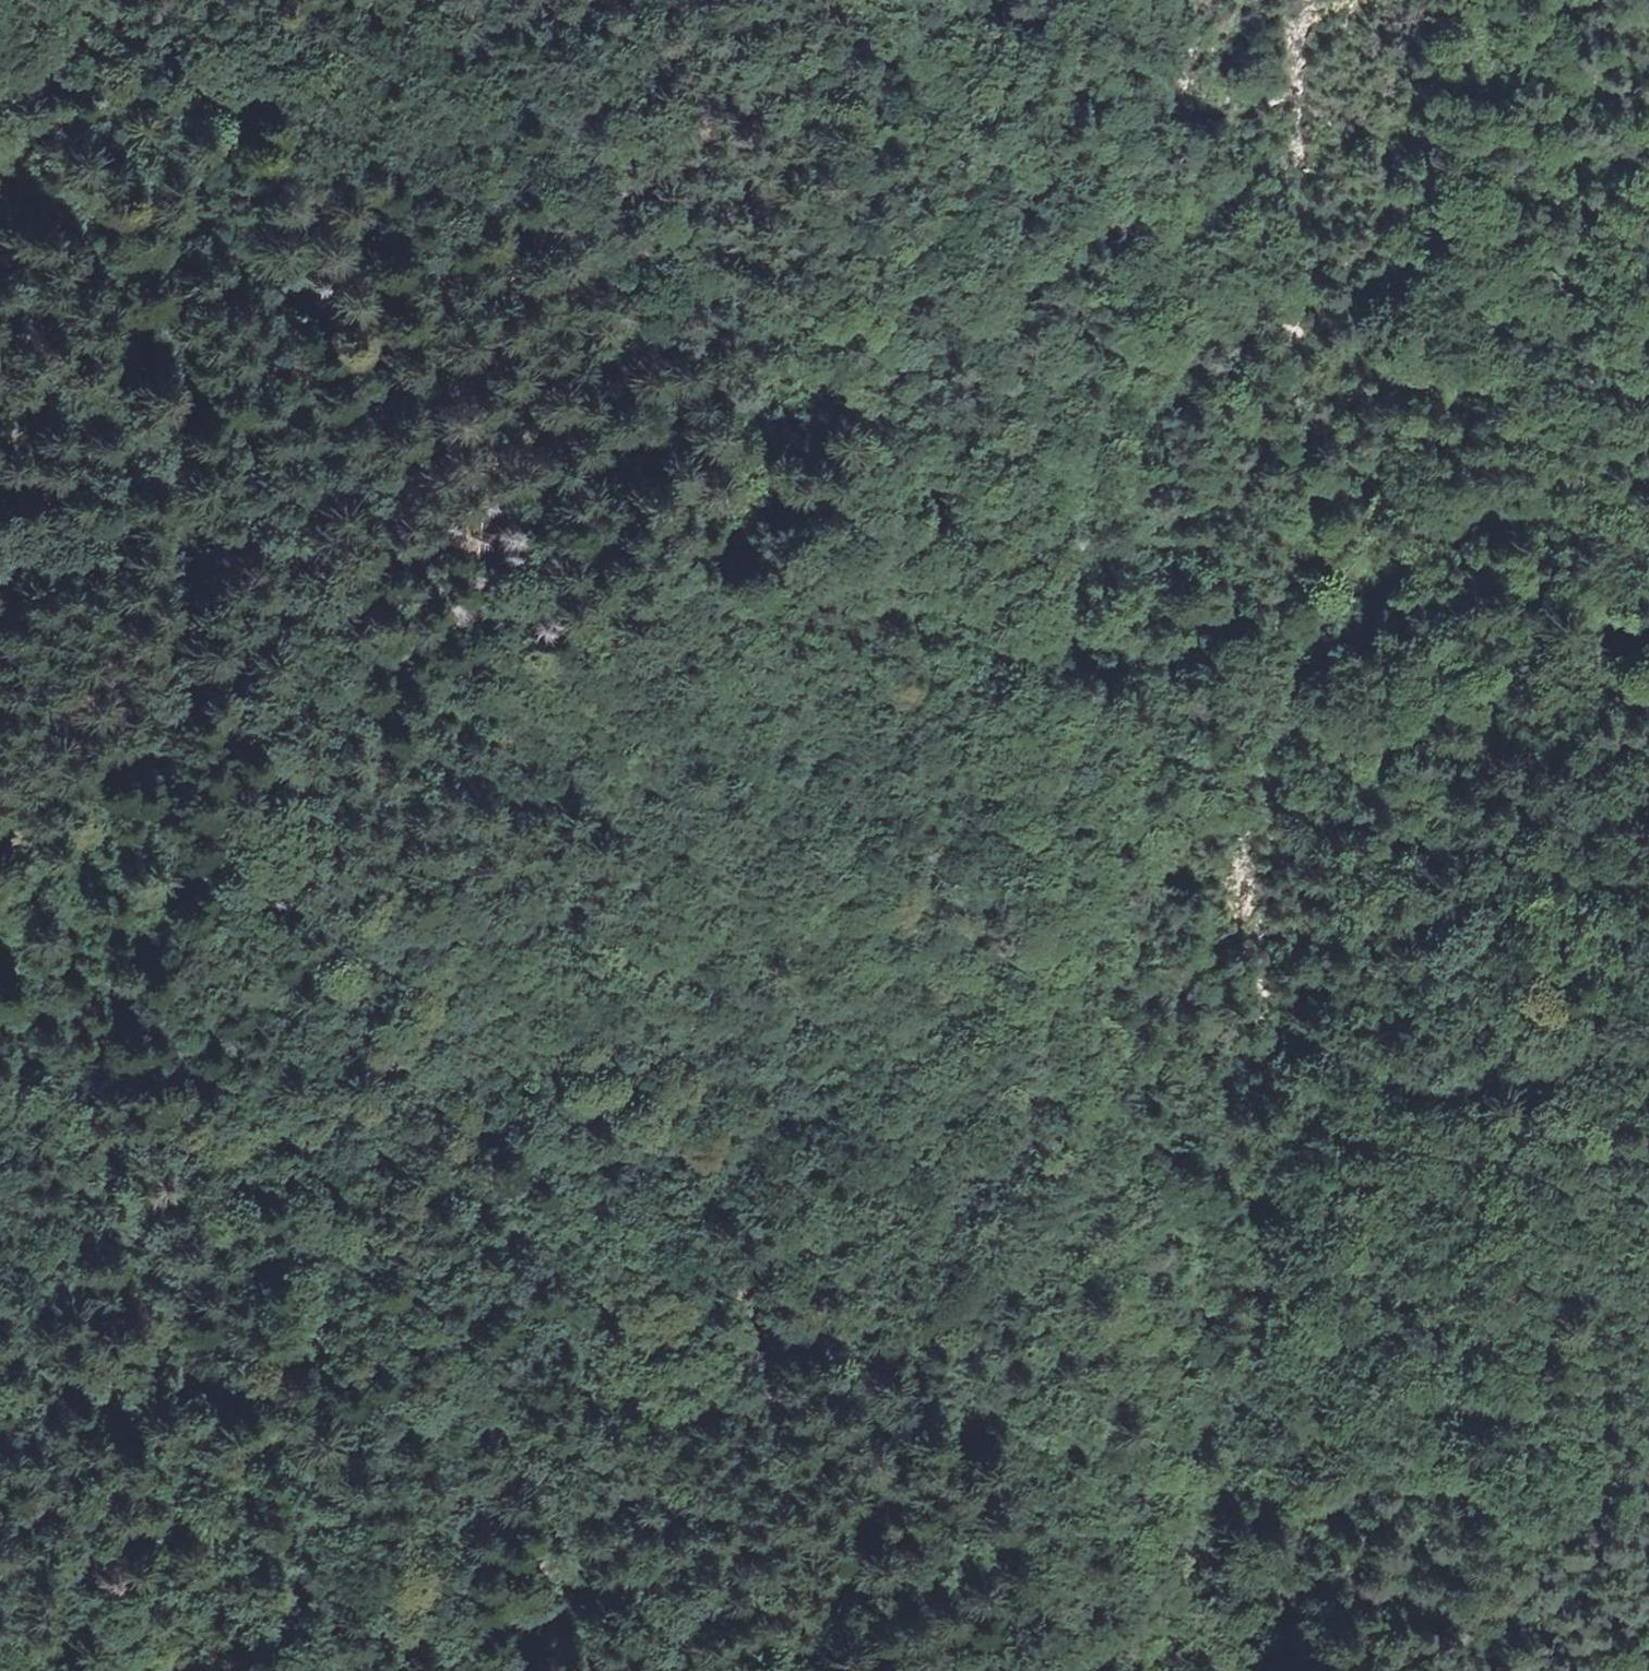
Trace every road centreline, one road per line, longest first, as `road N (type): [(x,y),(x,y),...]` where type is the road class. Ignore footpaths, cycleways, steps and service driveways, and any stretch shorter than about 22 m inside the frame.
road 1 (track): [(479,1670),(486,1649),(632,1492),(693,1373),(763,1331),(824,1348),(855,1424),(852,1502),(780,1670)]
road 2 (track): [(0,569),(26,506),(97,445),(535,174),(597,119),(624,41)]

